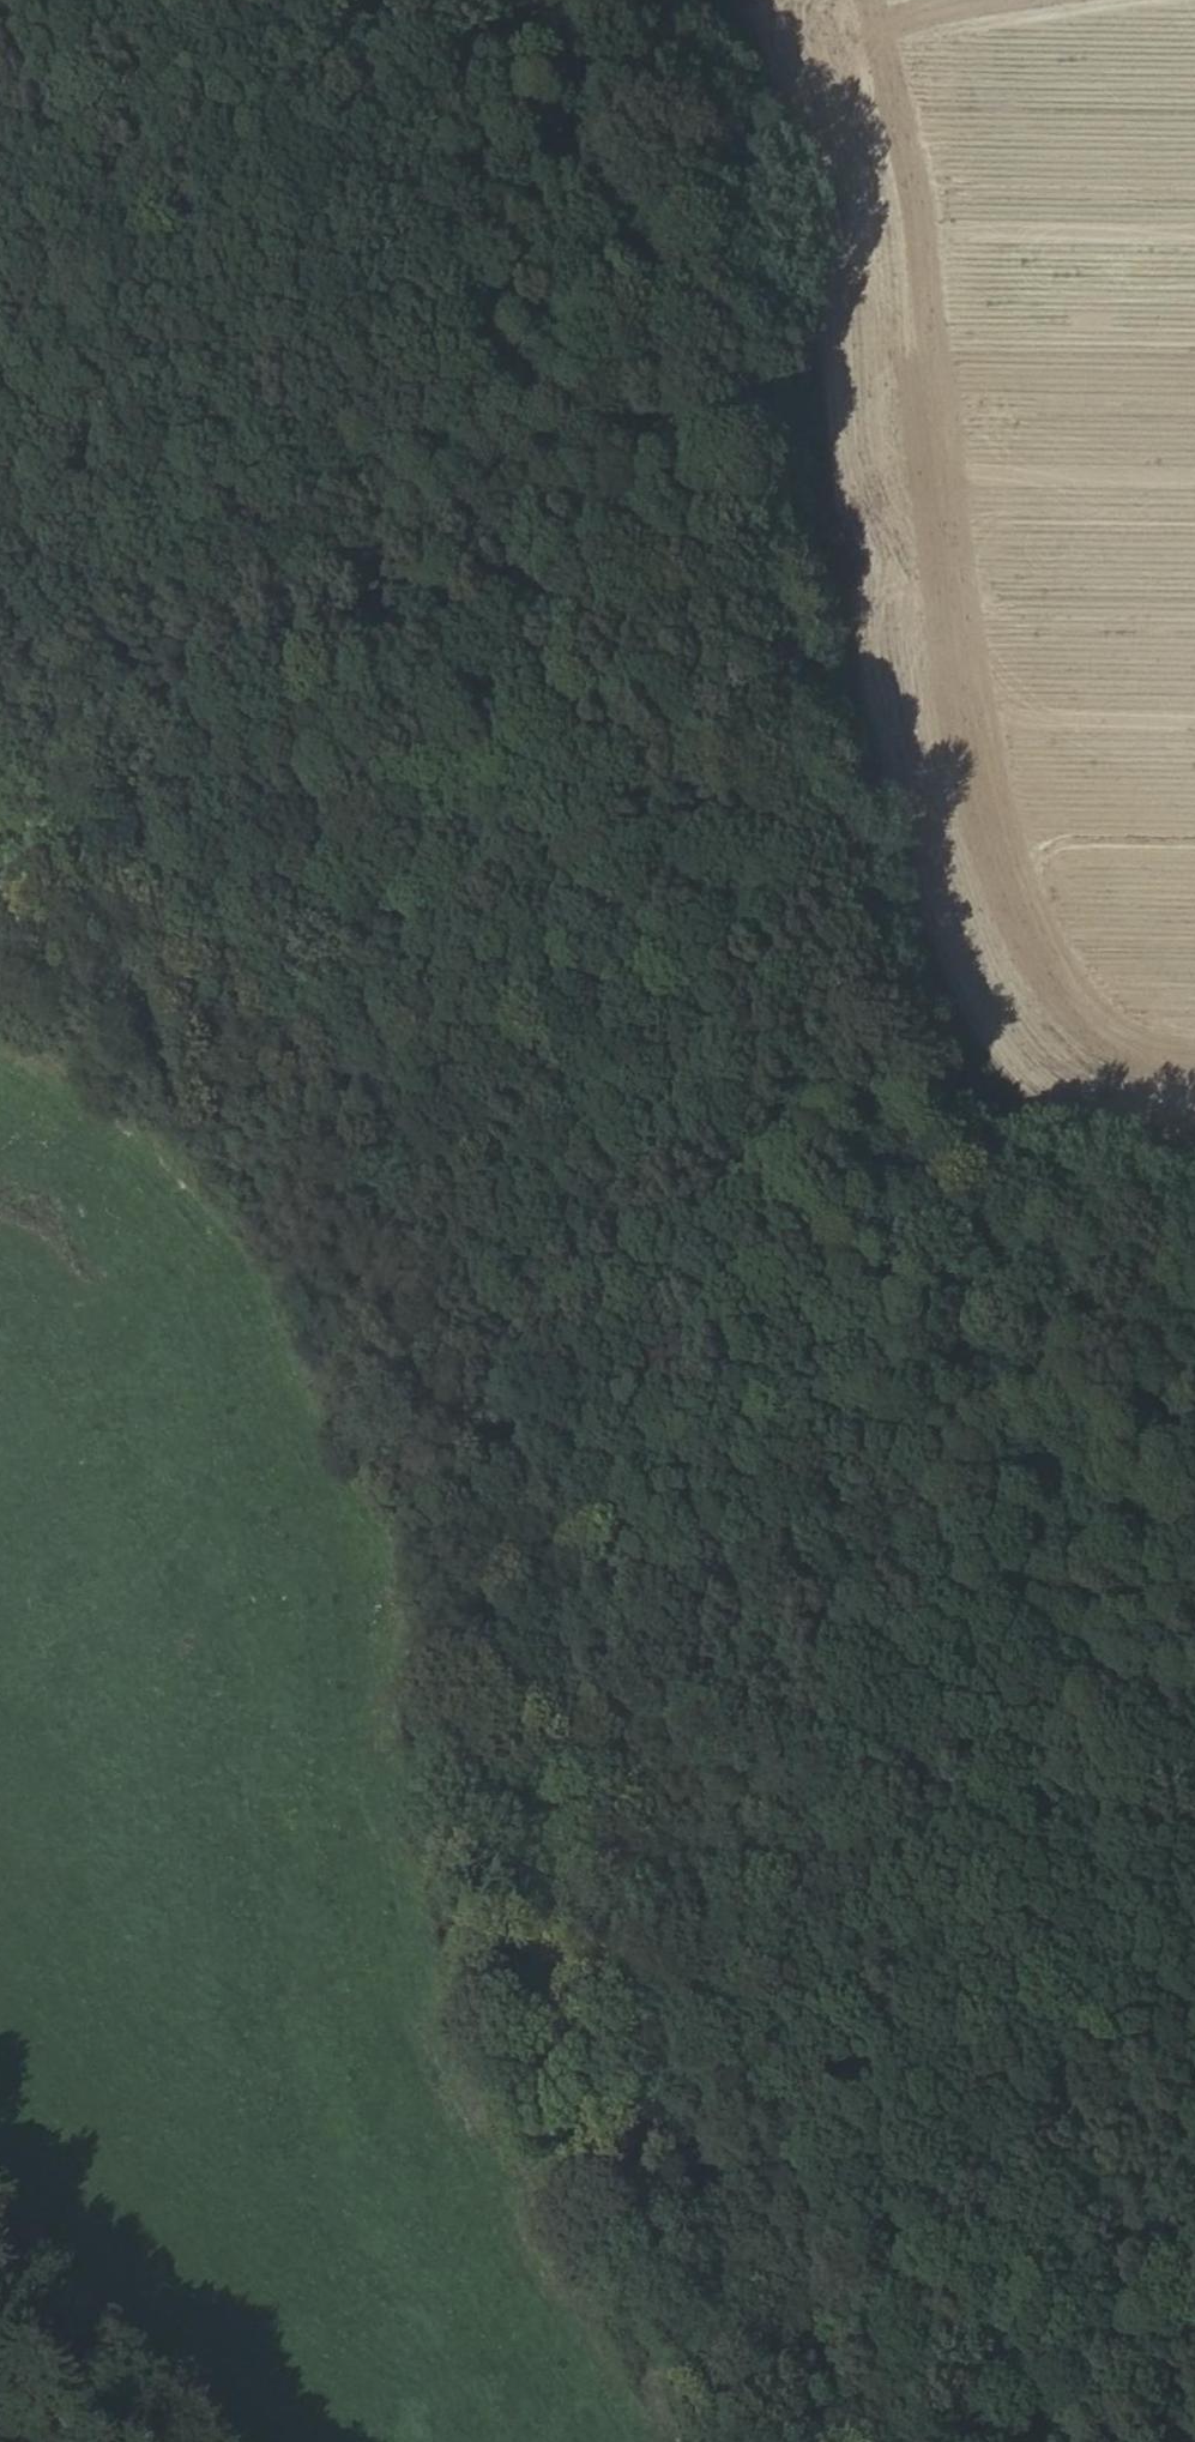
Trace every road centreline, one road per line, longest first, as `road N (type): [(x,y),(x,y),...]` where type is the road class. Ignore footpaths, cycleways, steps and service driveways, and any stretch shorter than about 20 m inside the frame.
road 1 (track): [(0,2327),(101,2441)]

